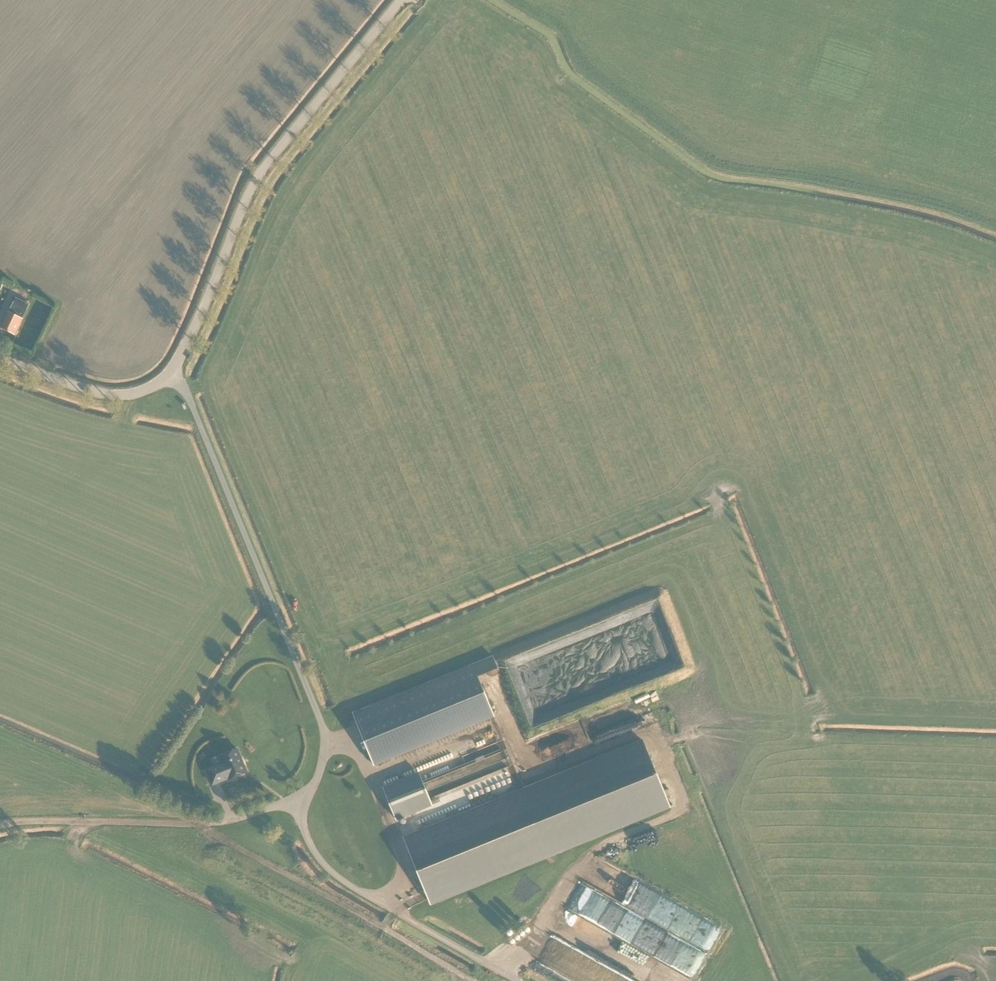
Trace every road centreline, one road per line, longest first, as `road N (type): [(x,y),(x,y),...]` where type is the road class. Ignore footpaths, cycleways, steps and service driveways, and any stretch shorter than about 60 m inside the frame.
road 1 (tertiary): [(174,364),(260,174),(400,0)]
road 2 (track): [(0,825),(197,823),(297,798)]
road 3 (tertiary): [(174,364),(140,391),(107,393),(0,357)]

